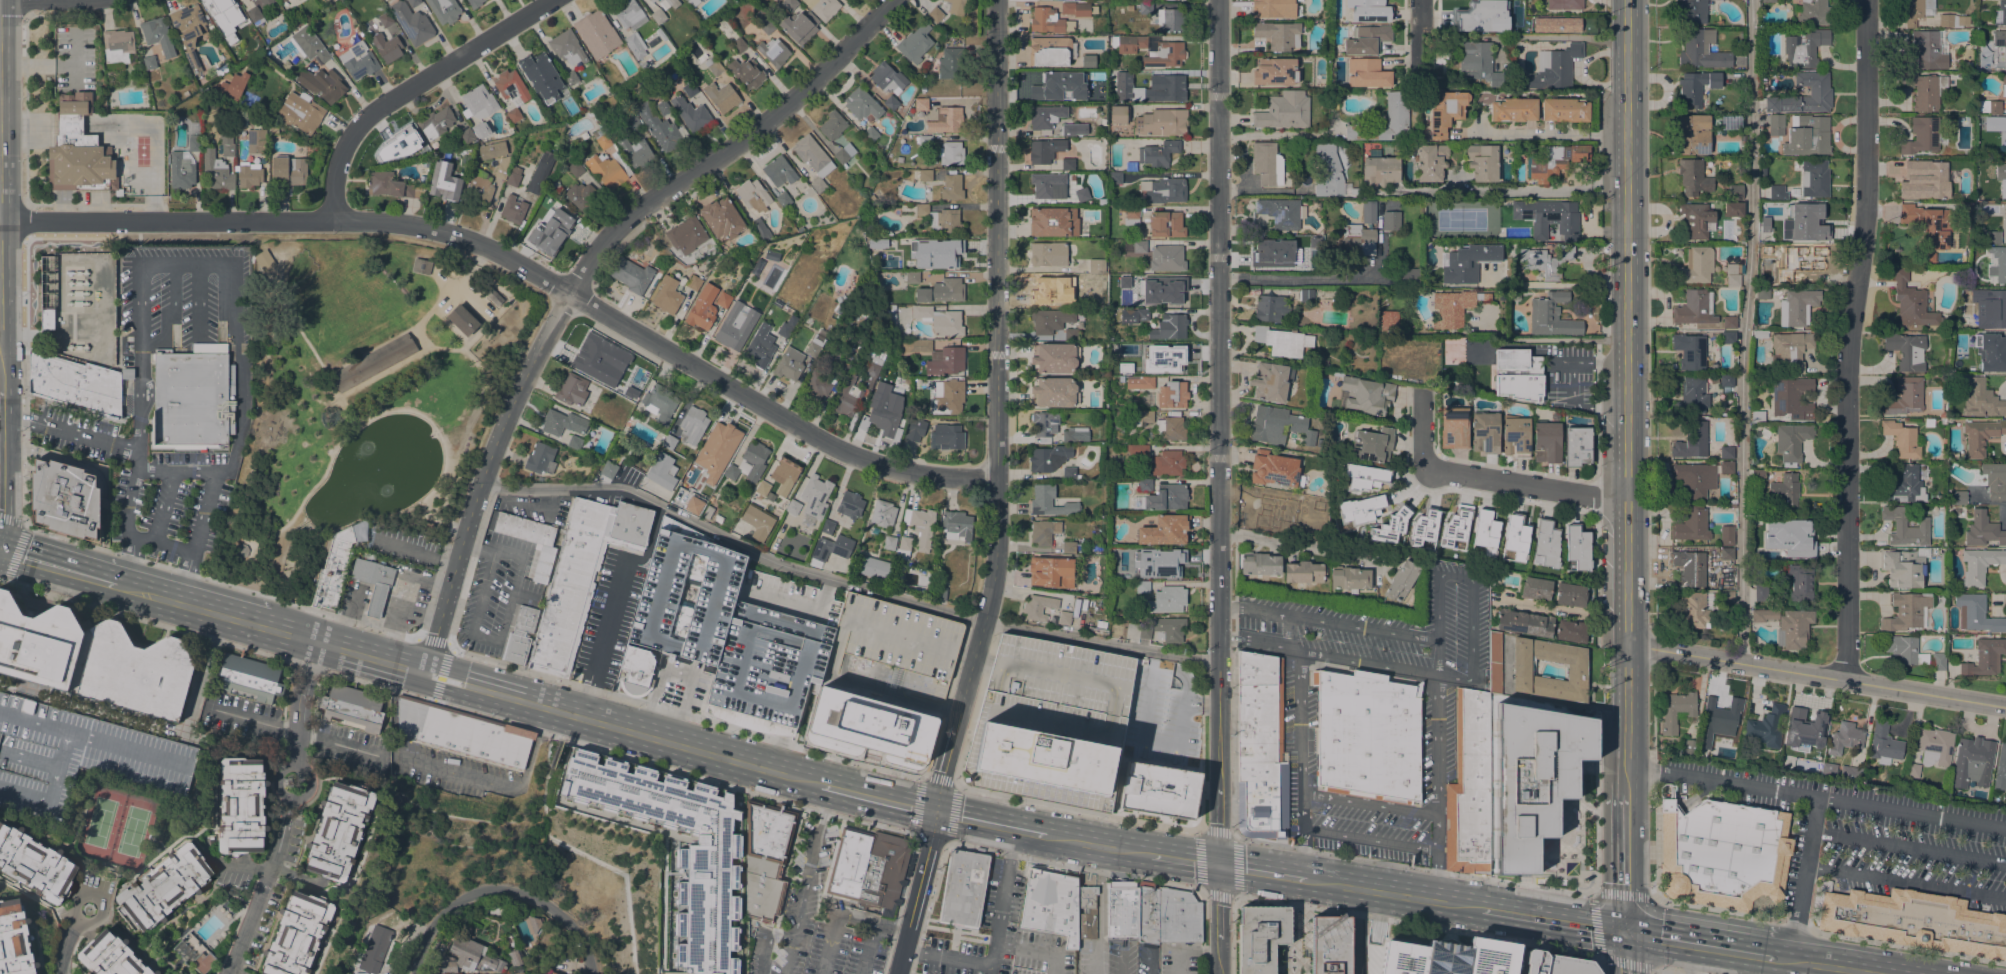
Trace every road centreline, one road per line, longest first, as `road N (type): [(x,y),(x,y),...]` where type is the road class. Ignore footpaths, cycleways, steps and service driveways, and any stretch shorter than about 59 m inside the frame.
road 1 (residential): [(996,476),(907,472),(858,458),(451,233),(384,220),(0,220)]
road 2 (residential): [(1219,864),(1217,0)]
road 3 (residential): [(892,0),(781,109),(633,212),(596,250),(500,430),(425,671)]
road 4 (residential): [(935,811),(994,575),(995,0)]
road 5 (residential): [(1844,680),(1850,364),(1869,216),(1867,0)]
road 6 (secondary): [(1625,793),(1626,135)]
road 7 (primary): [(266,628),(829,785)]
road 8 (residential): [(2005,707),(1625,647)]
road 9 (residential): [(313,641),(296,706),(294,790),(226,973)]
road 10 (residential): [(548,0),(358,125),(339,162),(332,219)]
road 11 (residential): [(595,973),(580,933),(511,888),(479,890),(448,910),(421,953),(418,973)]
road 12 (residential): [(1626,497),(1424,471)]
road 13 (primary): [(1300,878),(1480,909)]
road 14 (residential): [(897,973),(935,811)]
road 15 (primary): [(114,584),(266,628)]
road 16 (primary): [(1776,957),(1626,931)]
road 17 (primary): [(1480,909),(1626,931)]
road 18 (secondary): [(1626,931),(1625,793)]
road 19 (secondary): [(1626,135),(1625,0)]

